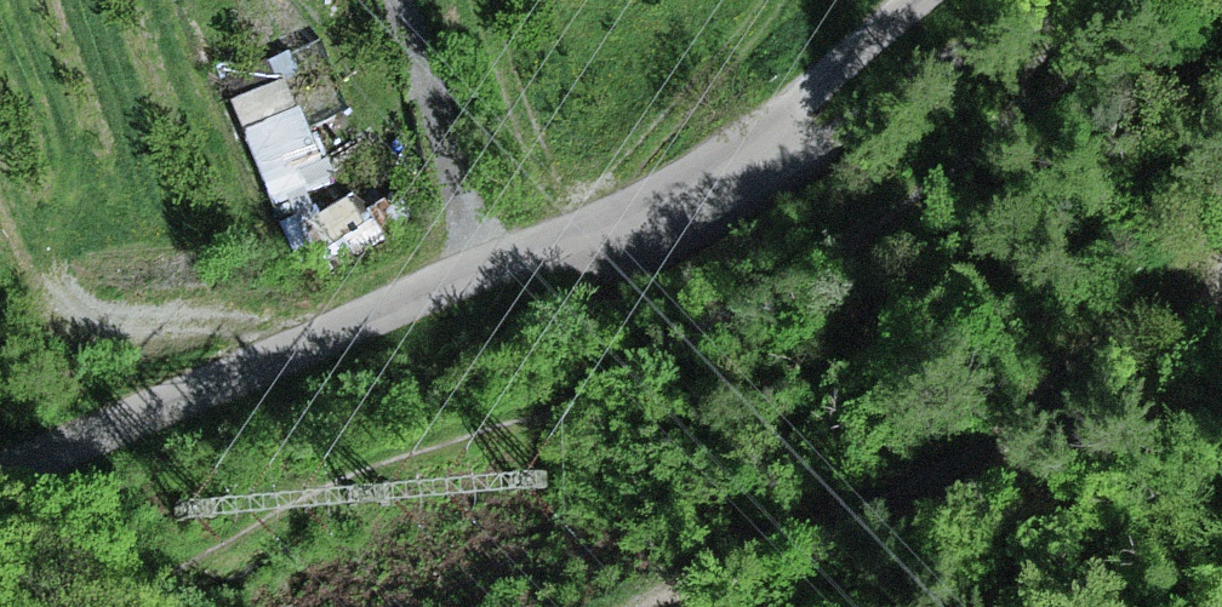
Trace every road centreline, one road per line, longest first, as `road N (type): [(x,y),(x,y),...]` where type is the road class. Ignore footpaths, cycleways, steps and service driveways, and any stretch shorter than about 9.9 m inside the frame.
road 1 (unclassified): [(0,476),(334,326),(629,215),(747,139),(914,0)]
road 2 (track): [(1179,0),(779,137),(747,139)]
road 3 (track): [(398,0),(484,267)]

